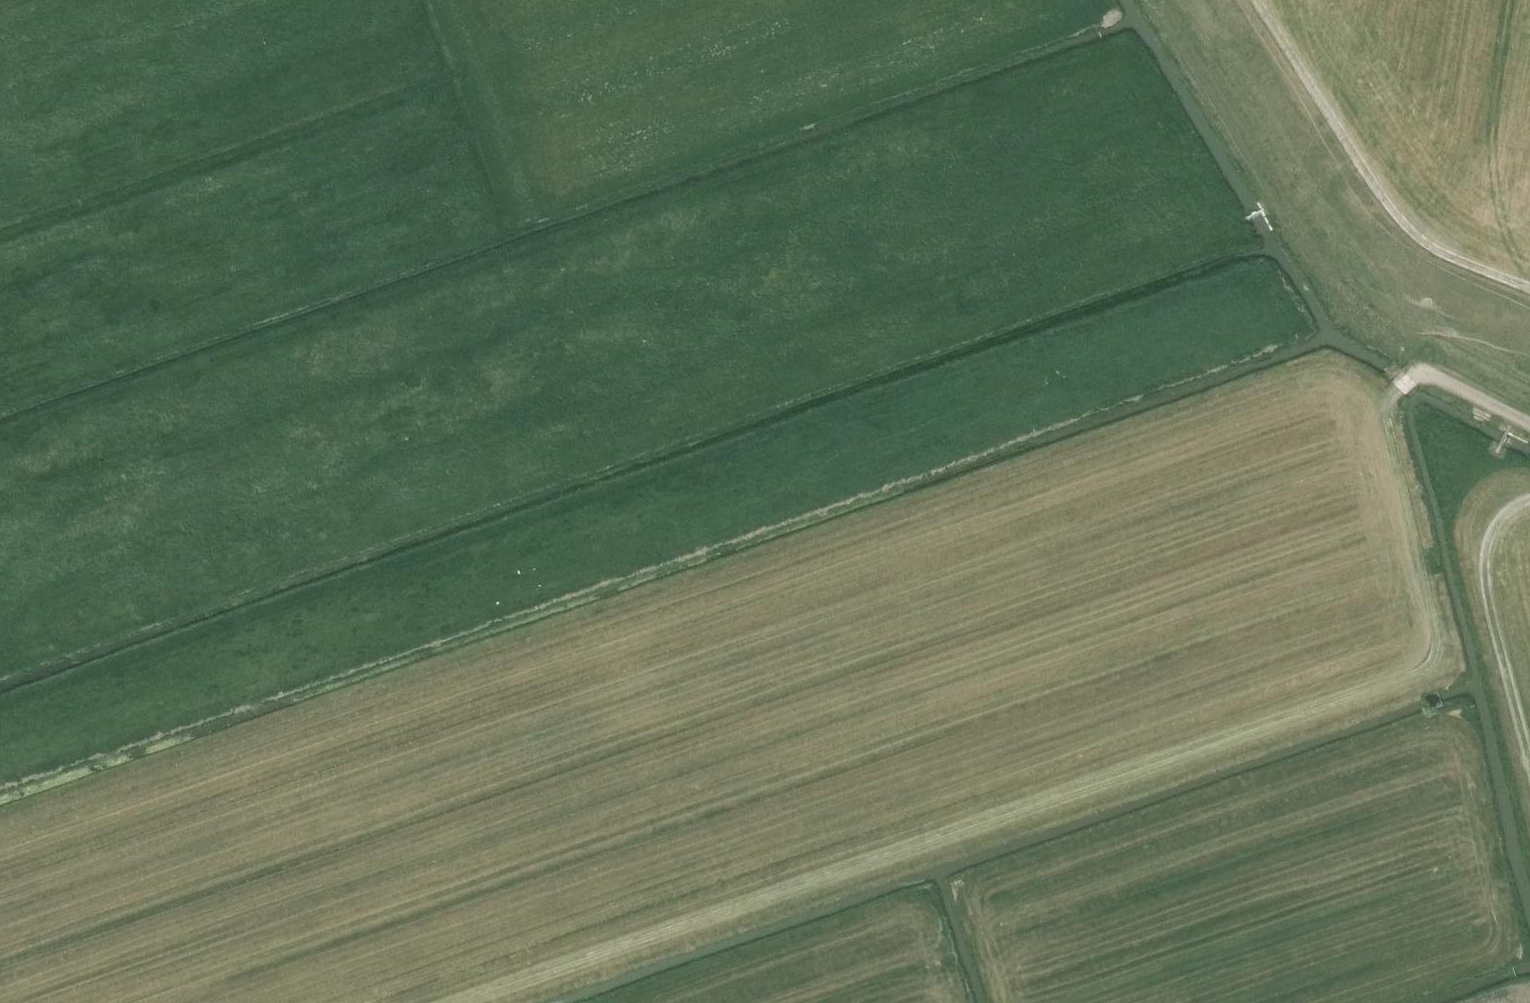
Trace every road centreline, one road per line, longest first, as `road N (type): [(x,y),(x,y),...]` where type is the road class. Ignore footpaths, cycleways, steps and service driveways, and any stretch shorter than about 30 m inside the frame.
road 1 (track): [(1529,425),(1429,375),(1409,378),(1389,402),(1436,640),(1417,672),(456,1002)]
road 2 (track): [(1529,760),(1484,566),(1506,510),(1529,501)]

